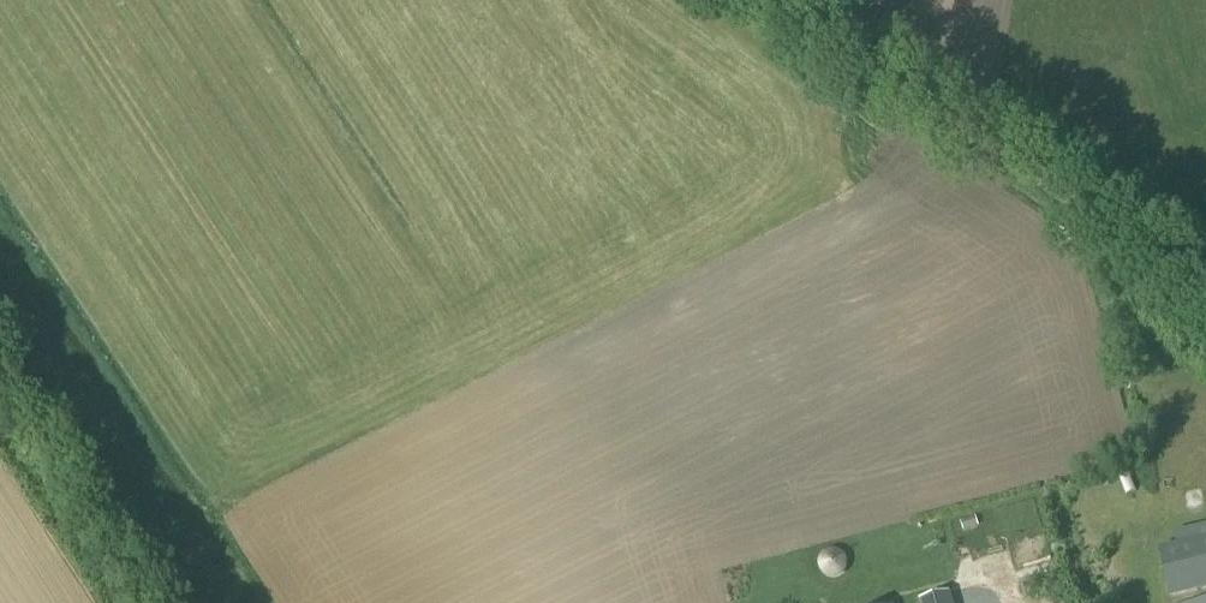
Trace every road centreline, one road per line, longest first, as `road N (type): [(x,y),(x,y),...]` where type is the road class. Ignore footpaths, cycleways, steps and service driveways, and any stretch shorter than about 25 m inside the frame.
road 1 (track): [(1205,297),(756,0)]

